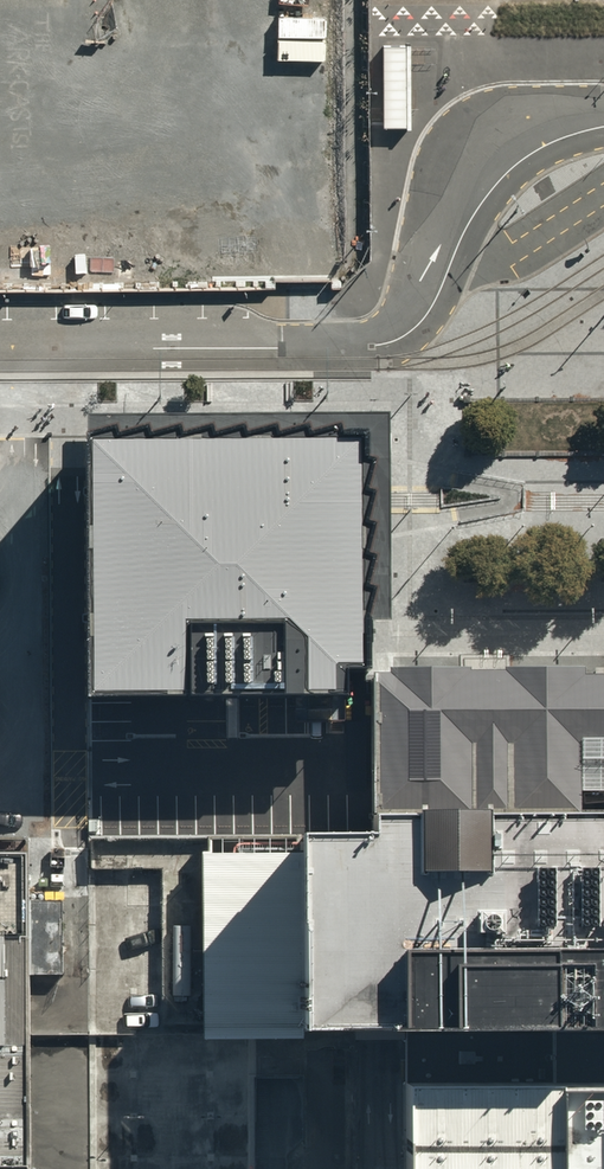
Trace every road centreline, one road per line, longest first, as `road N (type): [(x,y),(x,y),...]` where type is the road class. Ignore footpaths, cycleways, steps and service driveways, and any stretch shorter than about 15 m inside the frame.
road 1 (unclassified): [(326,349),(388,343),(412,330),(439,294),(471,218),(514,166),(552,143),(603,126)]
road 2 (unclassified): [(326,349),(0,350)]

